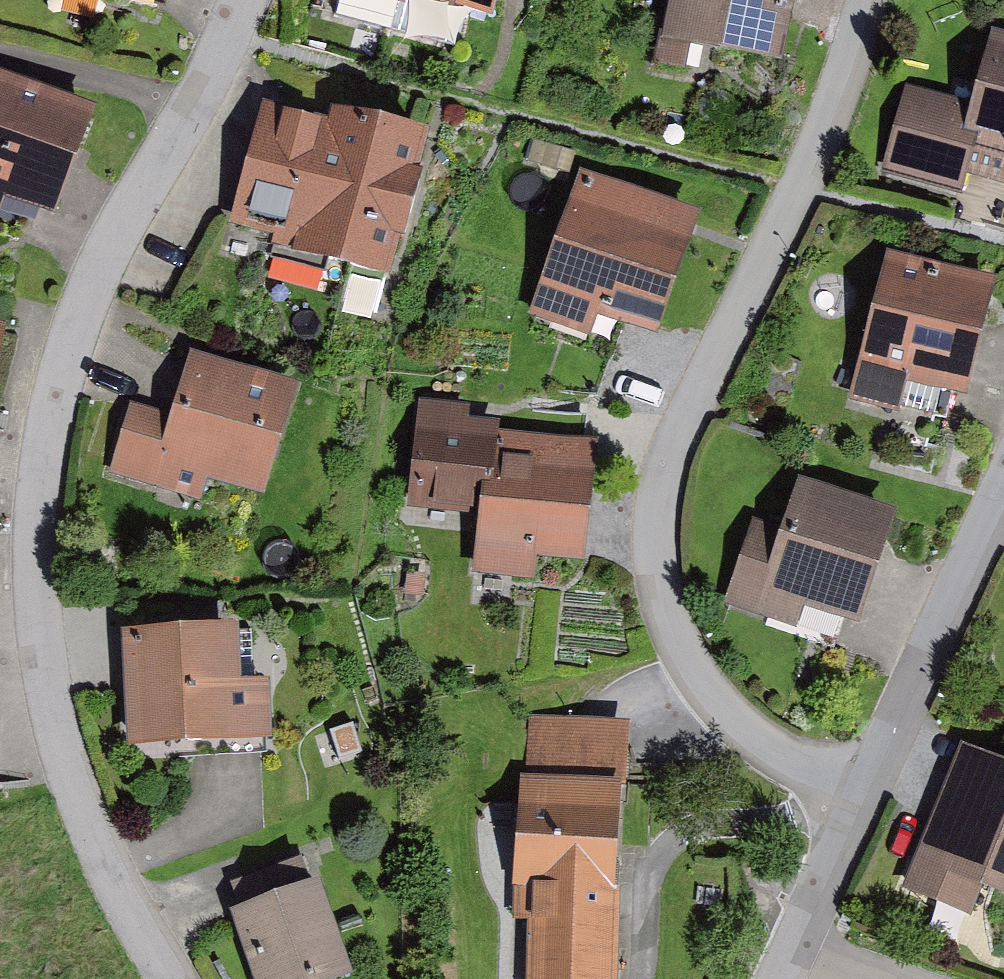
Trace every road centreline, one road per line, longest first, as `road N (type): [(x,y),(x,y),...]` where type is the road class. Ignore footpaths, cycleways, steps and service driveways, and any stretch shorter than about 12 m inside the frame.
road 1 (residential): [(166,978),(107,867),(53,715),(41,616),(40,472),(59,375),(92,279),(192,108),(243,0)]
road 2 (residential): [(866,785),(787,758),(708,699),(669,635),(652,544),(668,443),(799,188),(859,0)]
road 3 (residential): [(1003,498),(866,785)]
road 4 (residential): [(866,785),(795,942)]

